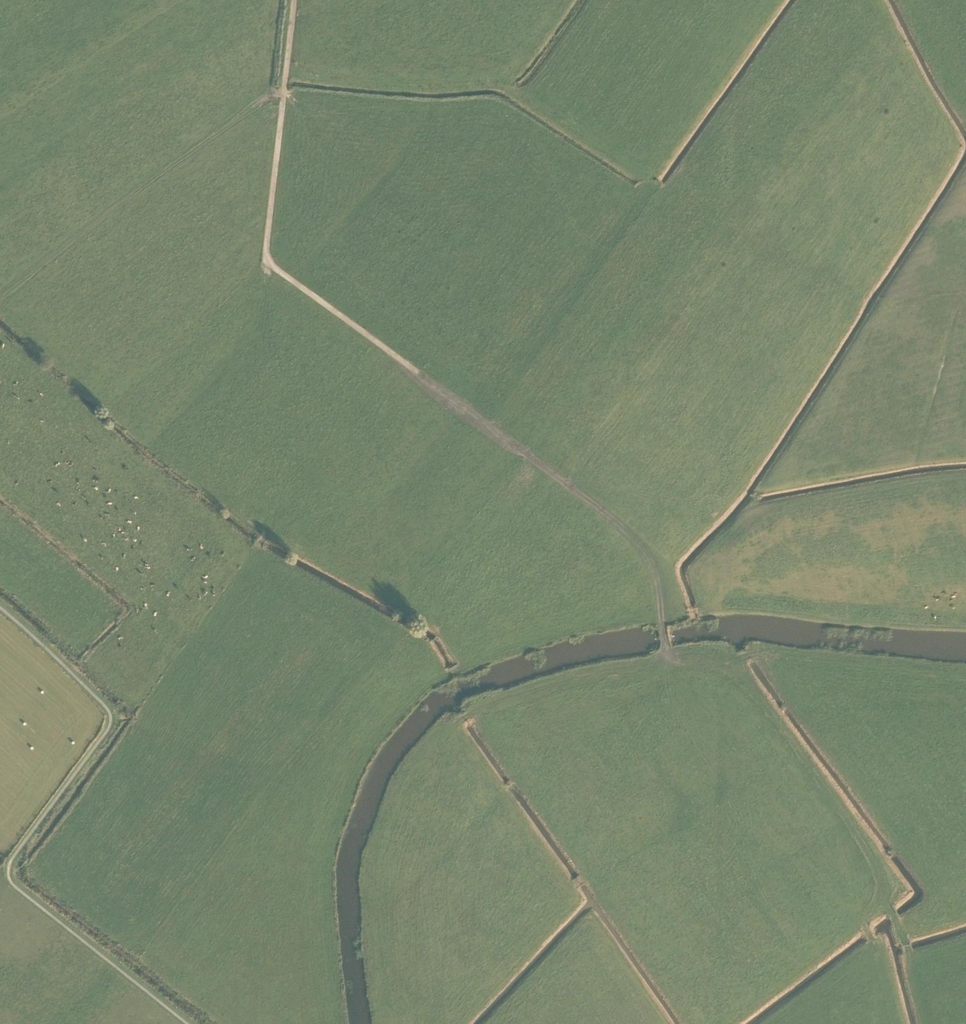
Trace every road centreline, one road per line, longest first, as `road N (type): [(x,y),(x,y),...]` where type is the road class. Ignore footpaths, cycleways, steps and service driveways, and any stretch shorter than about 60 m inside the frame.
road 1 (track): [(294,0),(265,259),(419,373)]

